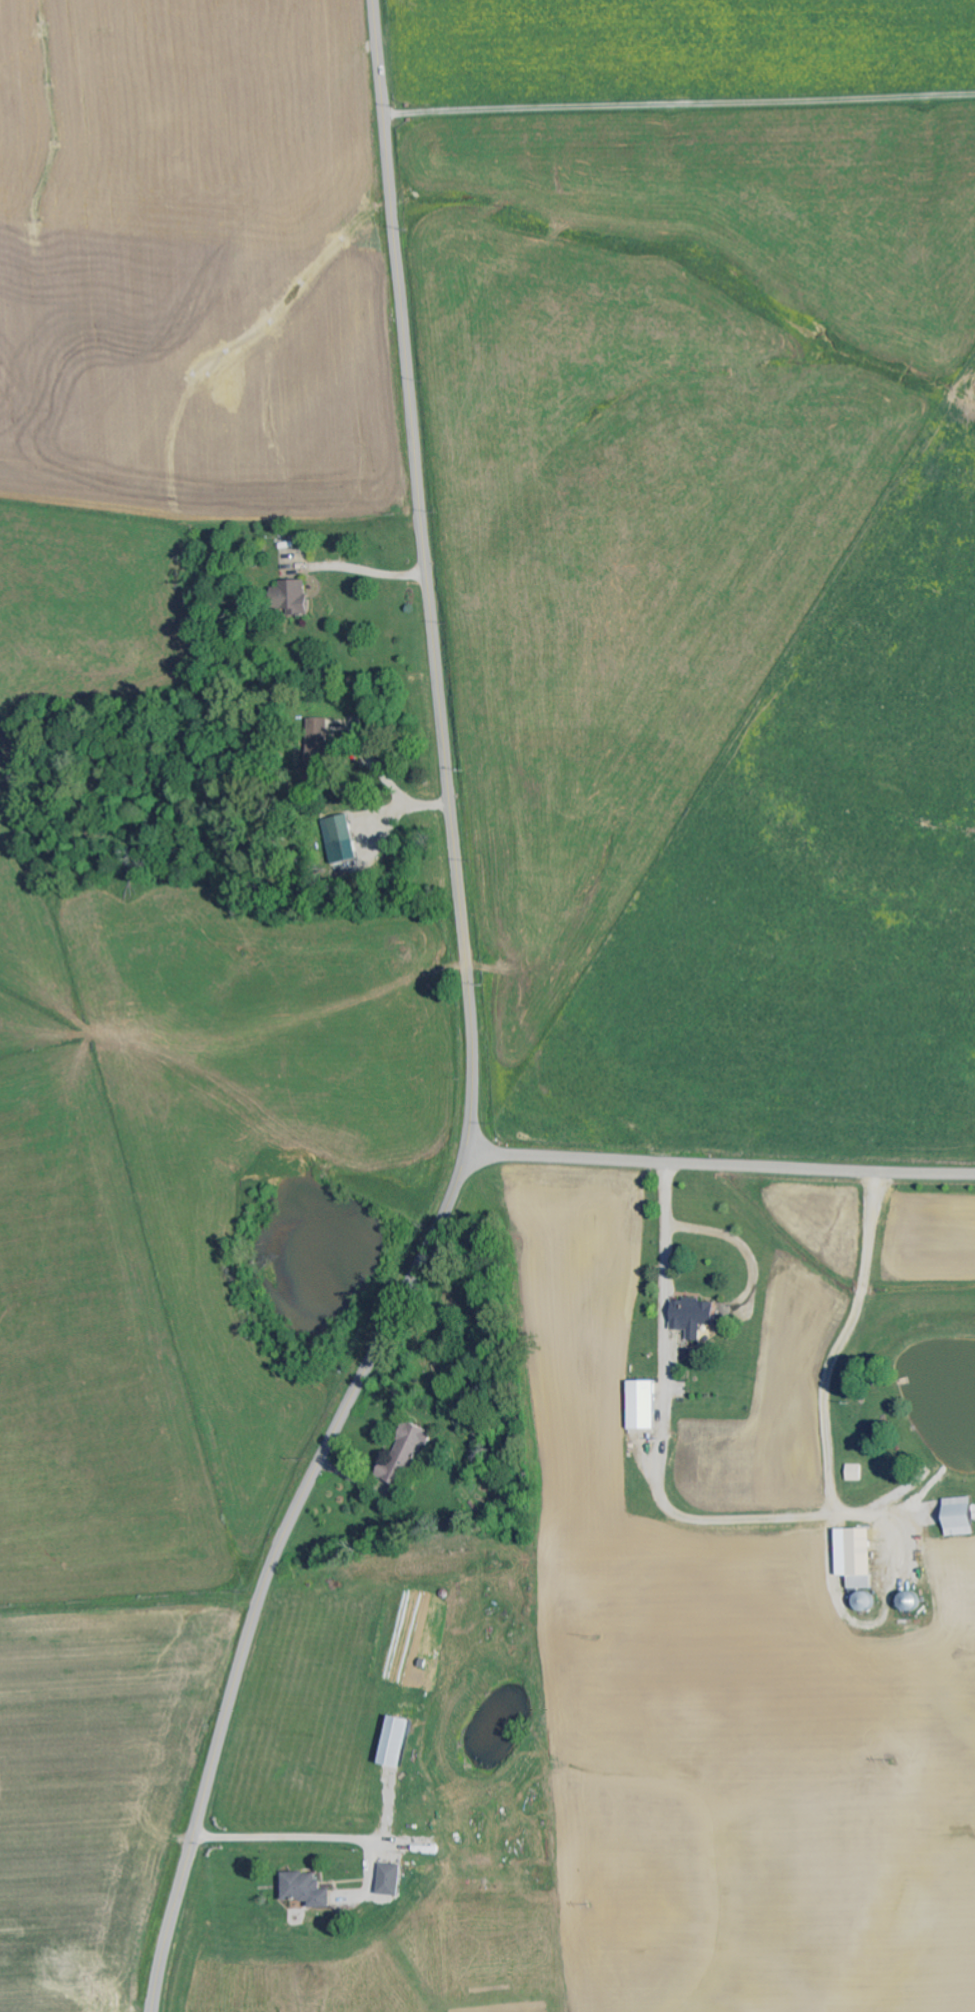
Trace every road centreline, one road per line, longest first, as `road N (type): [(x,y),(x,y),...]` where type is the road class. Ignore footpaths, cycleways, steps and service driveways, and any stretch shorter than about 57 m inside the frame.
road 1 (tertiary): [(374,0),(468,961),(473,1114),(450,1203),(293,1517),(256,1612),(163,1953),(154,2011)]
road 2 (residential): [(466,1155),(974,1176)]

